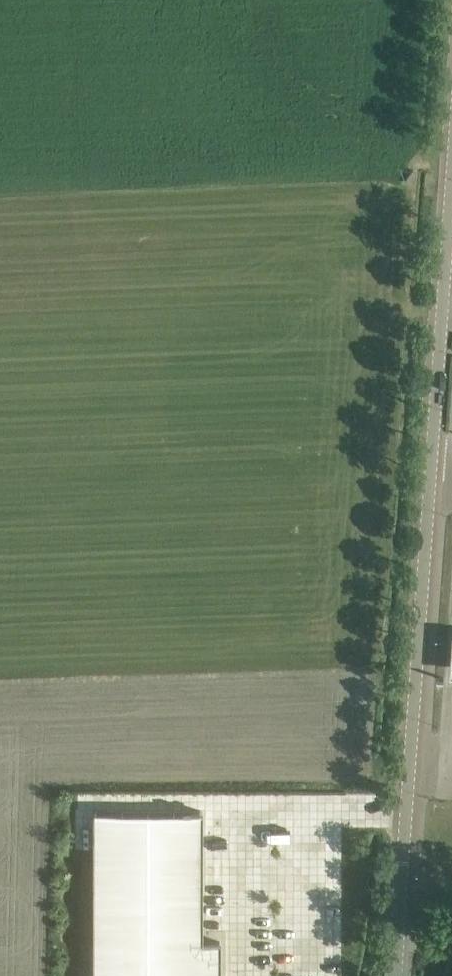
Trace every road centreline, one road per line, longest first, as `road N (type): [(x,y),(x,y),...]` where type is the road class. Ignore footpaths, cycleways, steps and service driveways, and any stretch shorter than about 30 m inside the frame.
road 1 (tertiary): [(397,975),(444,286)]

